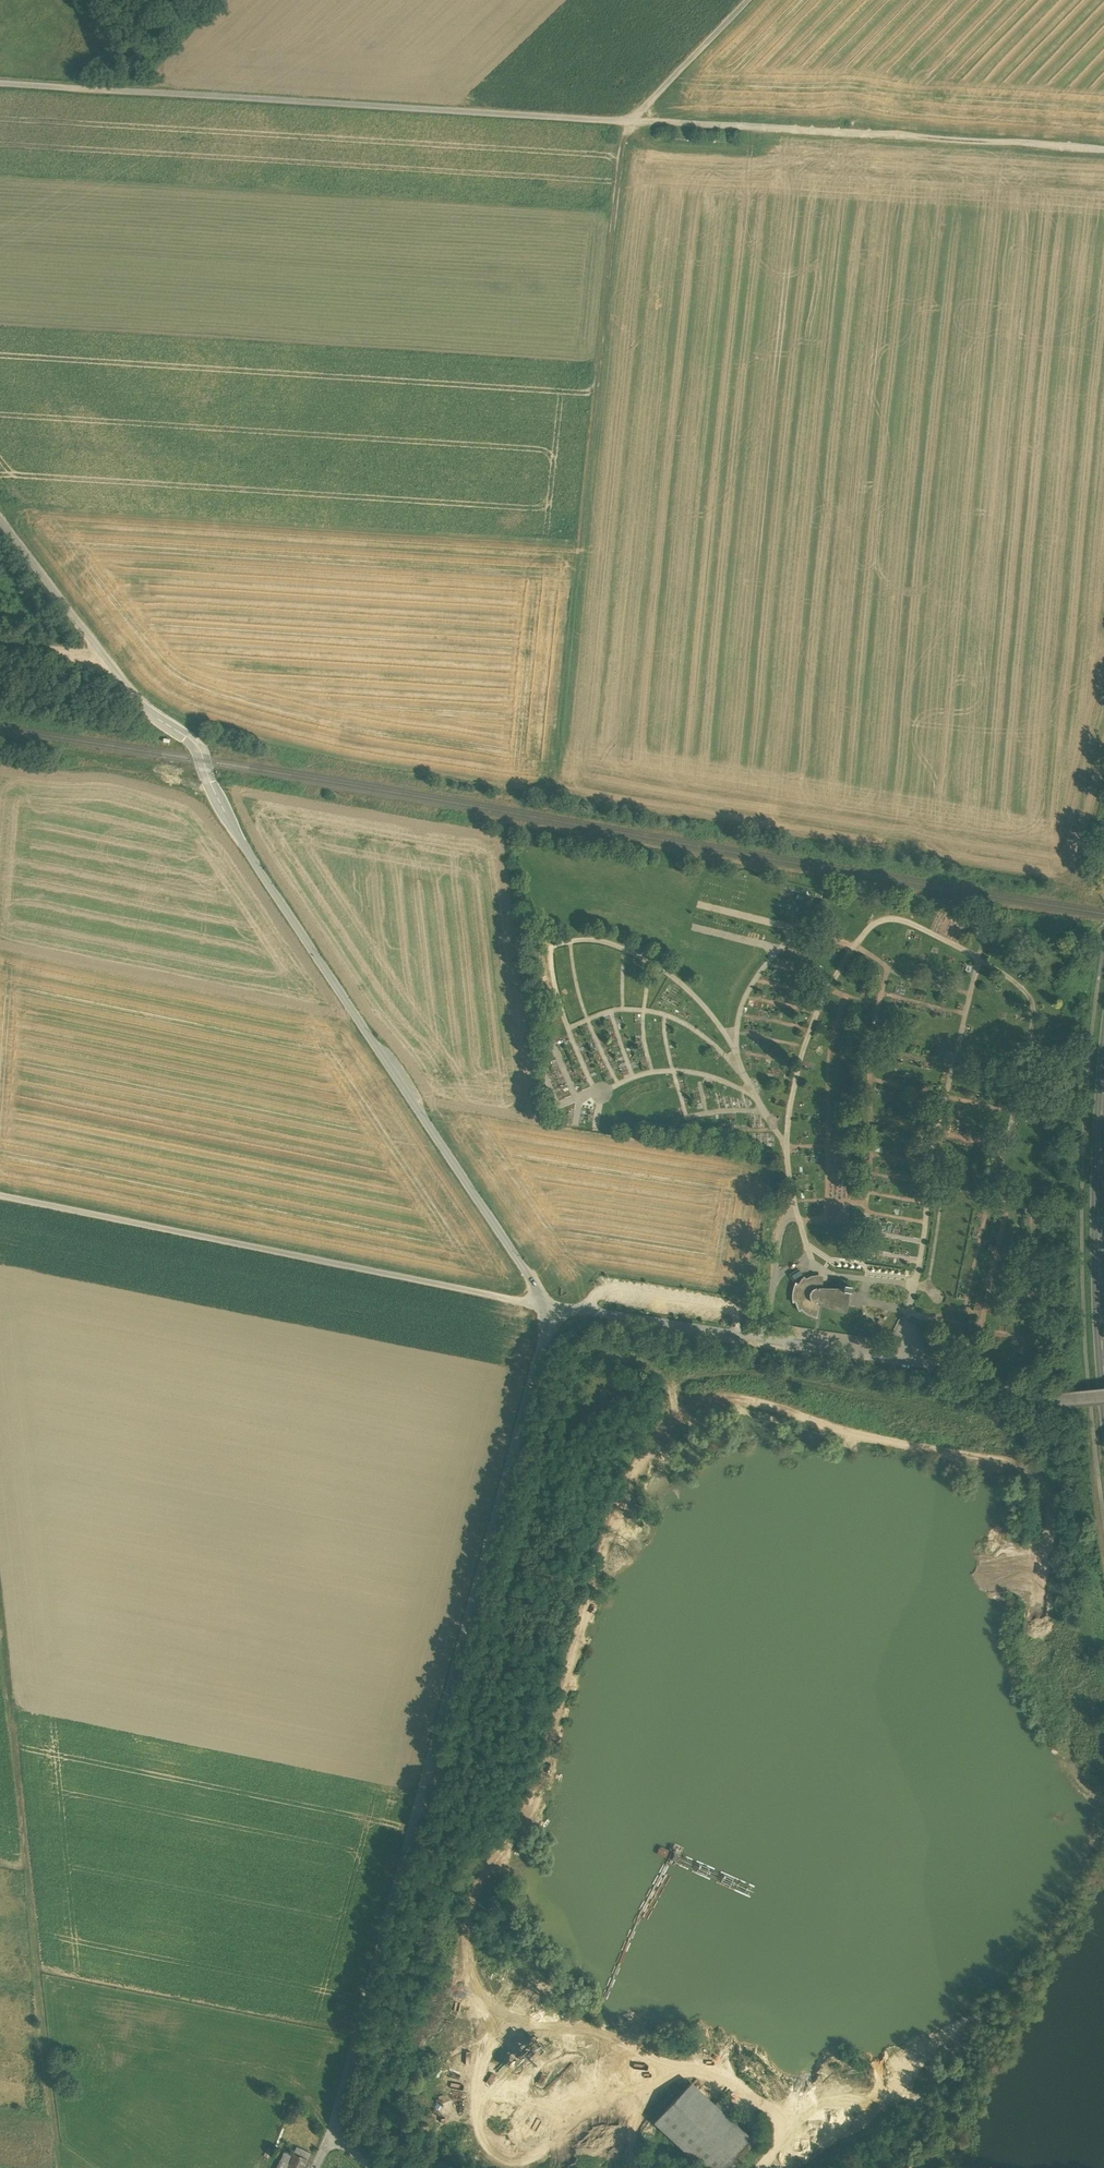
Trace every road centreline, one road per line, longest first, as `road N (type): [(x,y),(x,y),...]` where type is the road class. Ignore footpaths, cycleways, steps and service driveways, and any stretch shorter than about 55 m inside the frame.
road 1 (unclassified): [(0,524),(148,711),(196,745),(224,814),(550,1309)]
road 2 (residential): [(316,2167),(550,1309)]
road 3 (track): [(551,798),(618,164),(629,122)]
road 4 (track): [(629,122),(0,83)]
road 5 (residential): [(550,1309),(898,1359),(1050,1400),(1103,1396)]
road 6 (track): [(60,2167),(0,1645)]
road 7 (track): [(1103,150),(629,122)]
road 8 (secondary): [(1103,1362),(1098,1246),(1103,1084)]
road 9 (track): [(750,0),(629,122)]
road 10 (track): [(629,122),(651,145),(729,151),(752,148),(758,129)]

